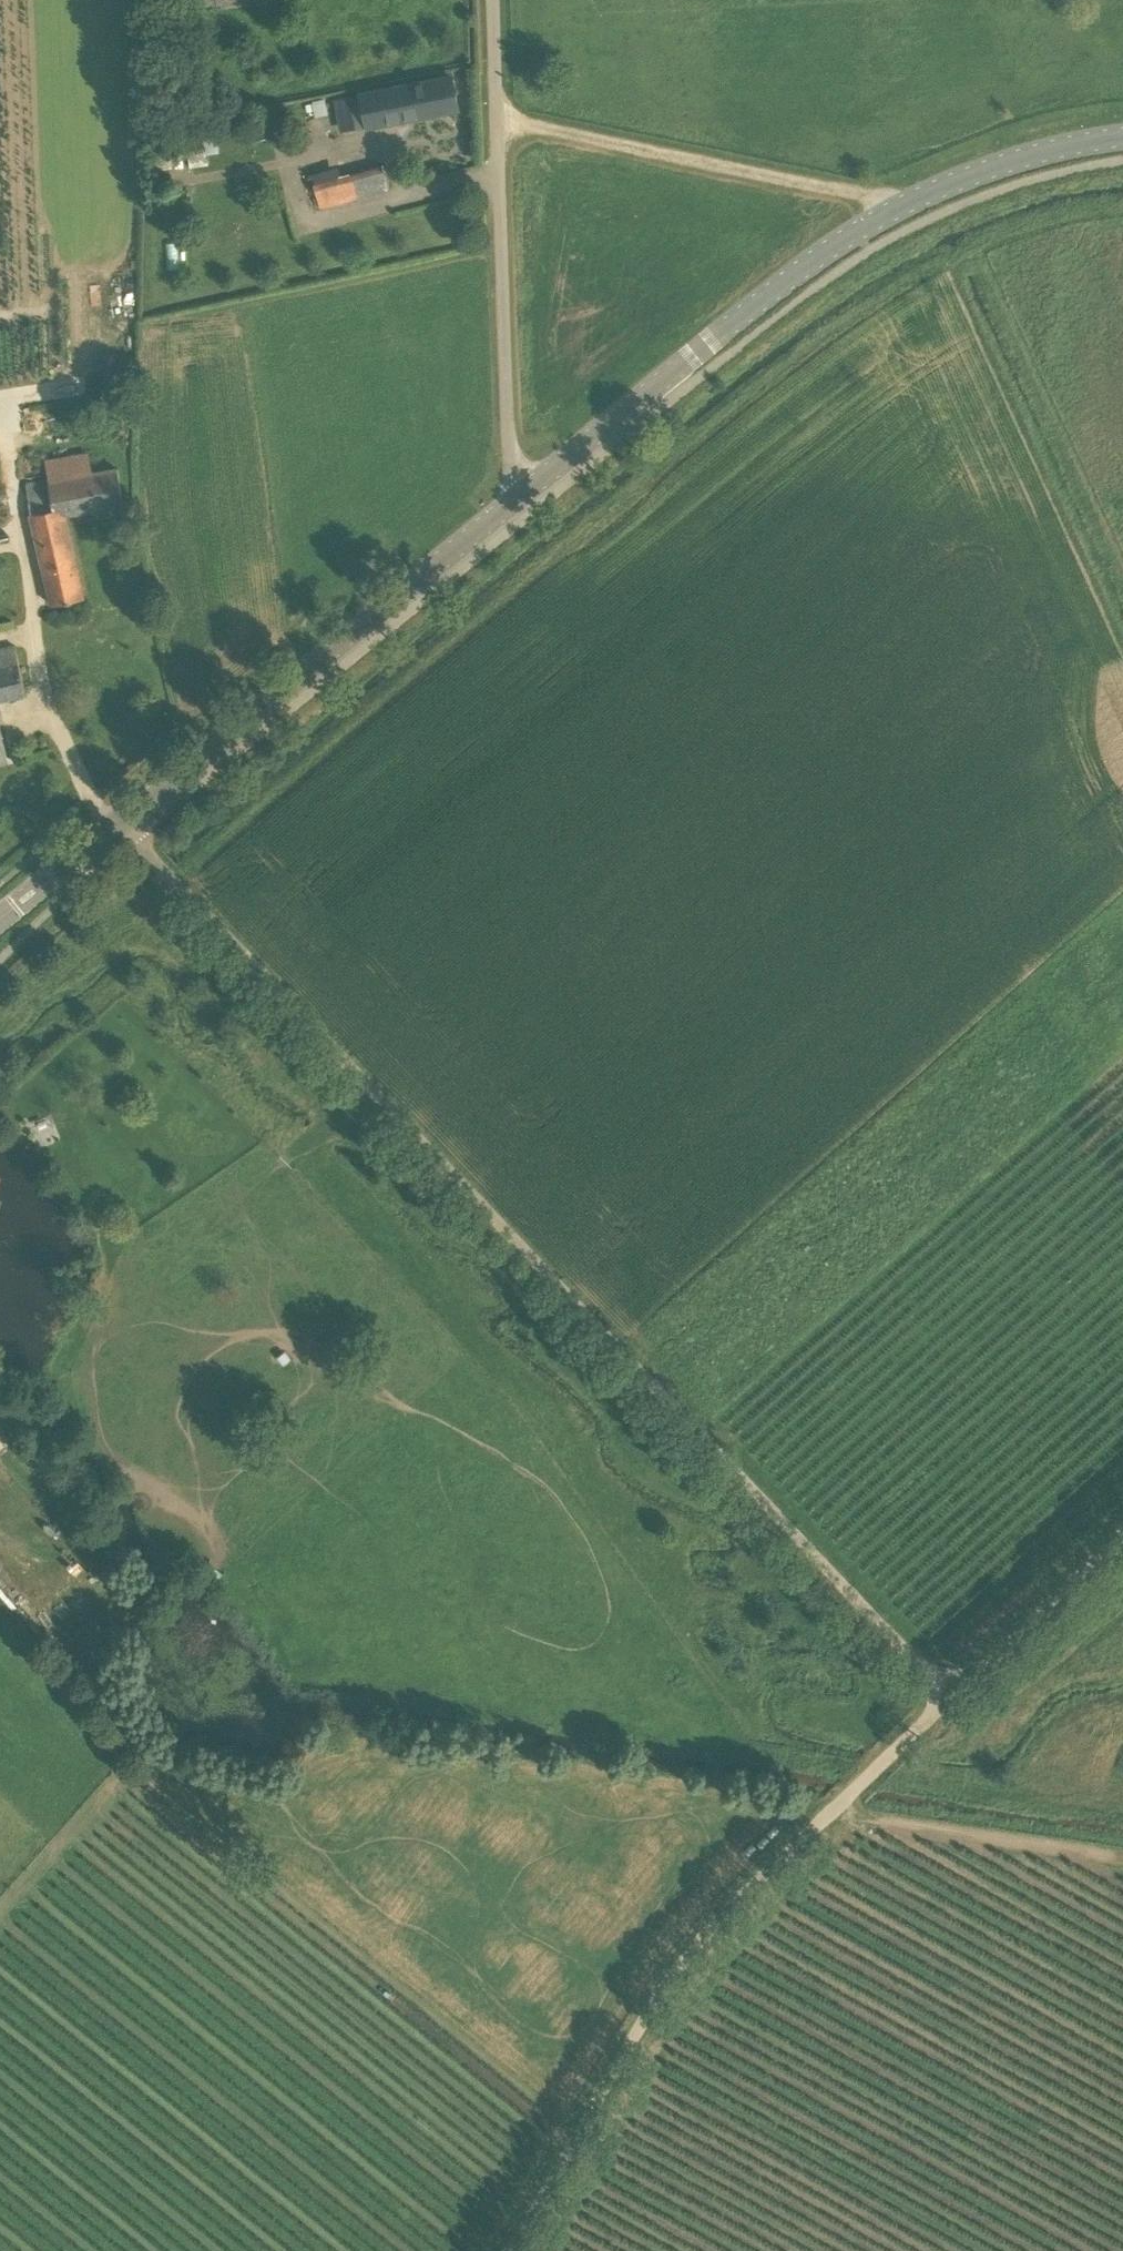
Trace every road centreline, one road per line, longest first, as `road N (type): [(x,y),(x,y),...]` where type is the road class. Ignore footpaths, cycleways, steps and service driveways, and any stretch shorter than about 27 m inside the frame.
road 1 (unclassified): [(950,1694),(328,1047),(120,819)]
road 2 (tertiary): [(1122,139),(993,170),(834,249),(512,506)]
road 3 (unclassified): [(511,2250),(682,1960),(739,1894),(950,1694)]
road 4 (unclassified): [(512,506),(493,0)]
road 5 (tertiary): [(512,506),(120,819)]
road 6 (track): [(911,204),(498,121)]
road 7 (unclassified): [(950,1694),(1122,1532)]
road 8 (tertiary): [(120,819),(0,917)]

